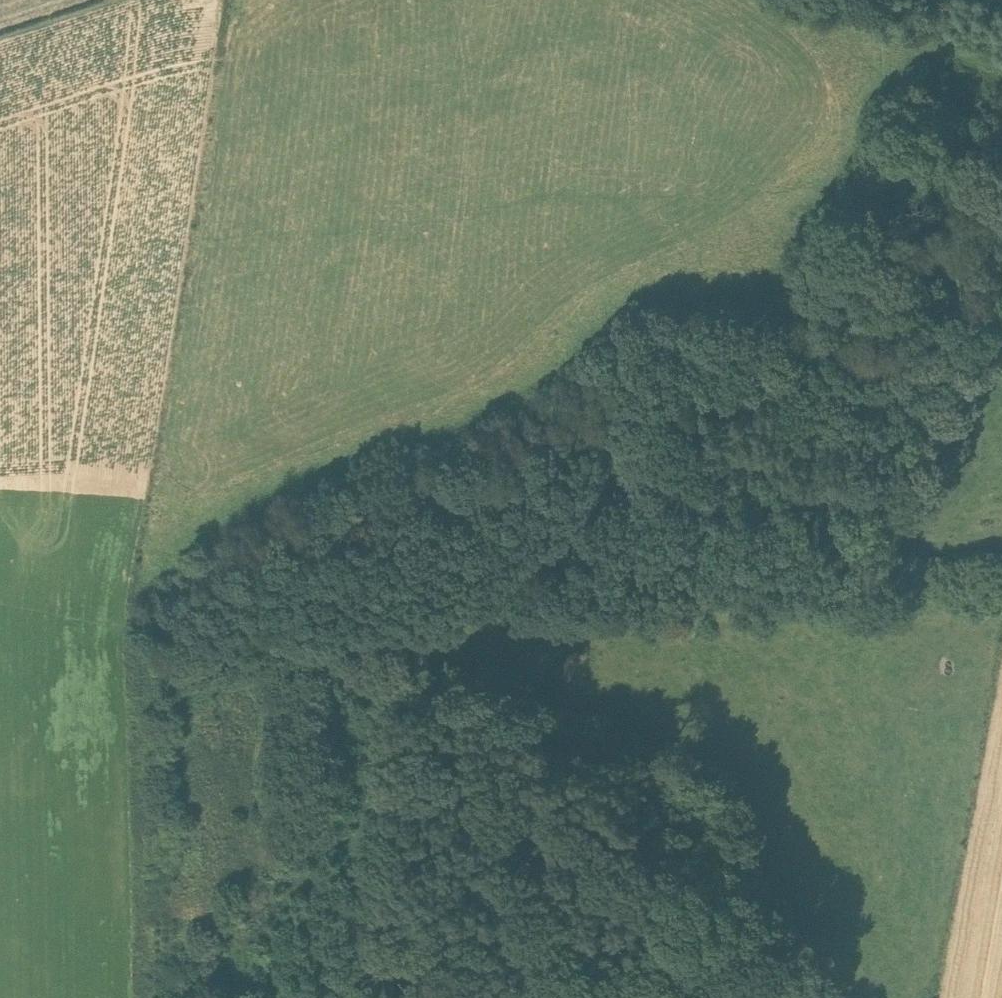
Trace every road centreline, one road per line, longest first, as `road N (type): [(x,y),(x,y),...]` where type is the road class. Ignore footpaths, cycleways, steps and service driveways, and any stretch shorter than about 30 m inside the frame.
road 1 (track): [(921,509),(884,541),(907,614),(921,623),(1001,609)]
road 2 (track): [(809,0),(1001,36)]

